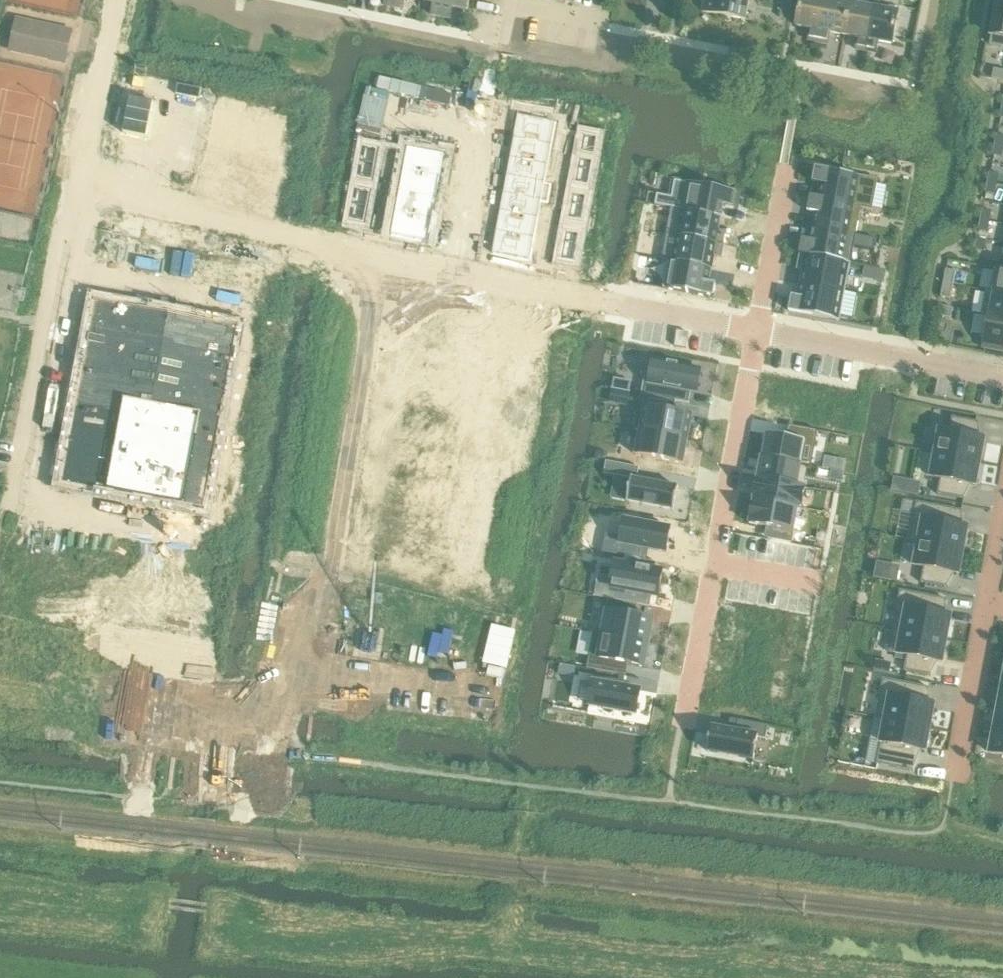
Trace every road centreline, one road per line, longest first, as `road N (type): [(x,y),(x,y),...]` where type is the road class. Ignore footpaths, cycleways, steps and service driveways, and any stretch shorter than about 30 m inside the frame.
road 1 (residential): [(366,762),(447,273)]
road 2 (residential): [(756,332),(688,718)]
road 3 (residential): [(78,199),(447,273)]
road 4 (residential): [(447,273),(756,332)]
road 5 (residential): [(1002,496),(950,778)]
road 6 (residential): [(756,332),(1002,377)]
road 7 (residential): [(78,199),(116,0)]
road 8 (residential): [(783,164),(756,332)]
road 9 (residential): [(447,273),(474,124)]

